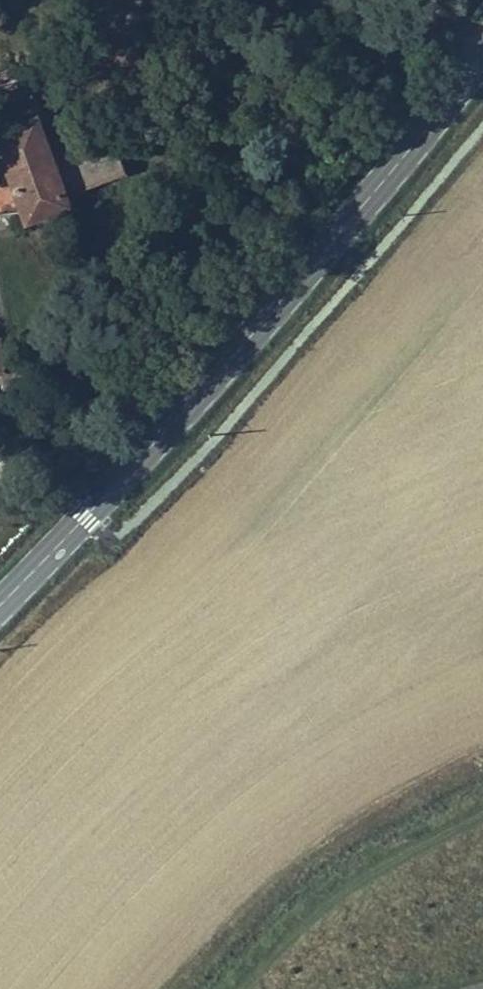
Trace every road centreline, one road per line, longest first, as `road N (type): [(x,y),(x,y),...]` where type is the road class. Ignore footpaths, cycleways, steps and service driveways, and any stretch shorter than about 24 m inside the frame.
road 1 (primary): [(0,610),(378,195),(482,52)]

